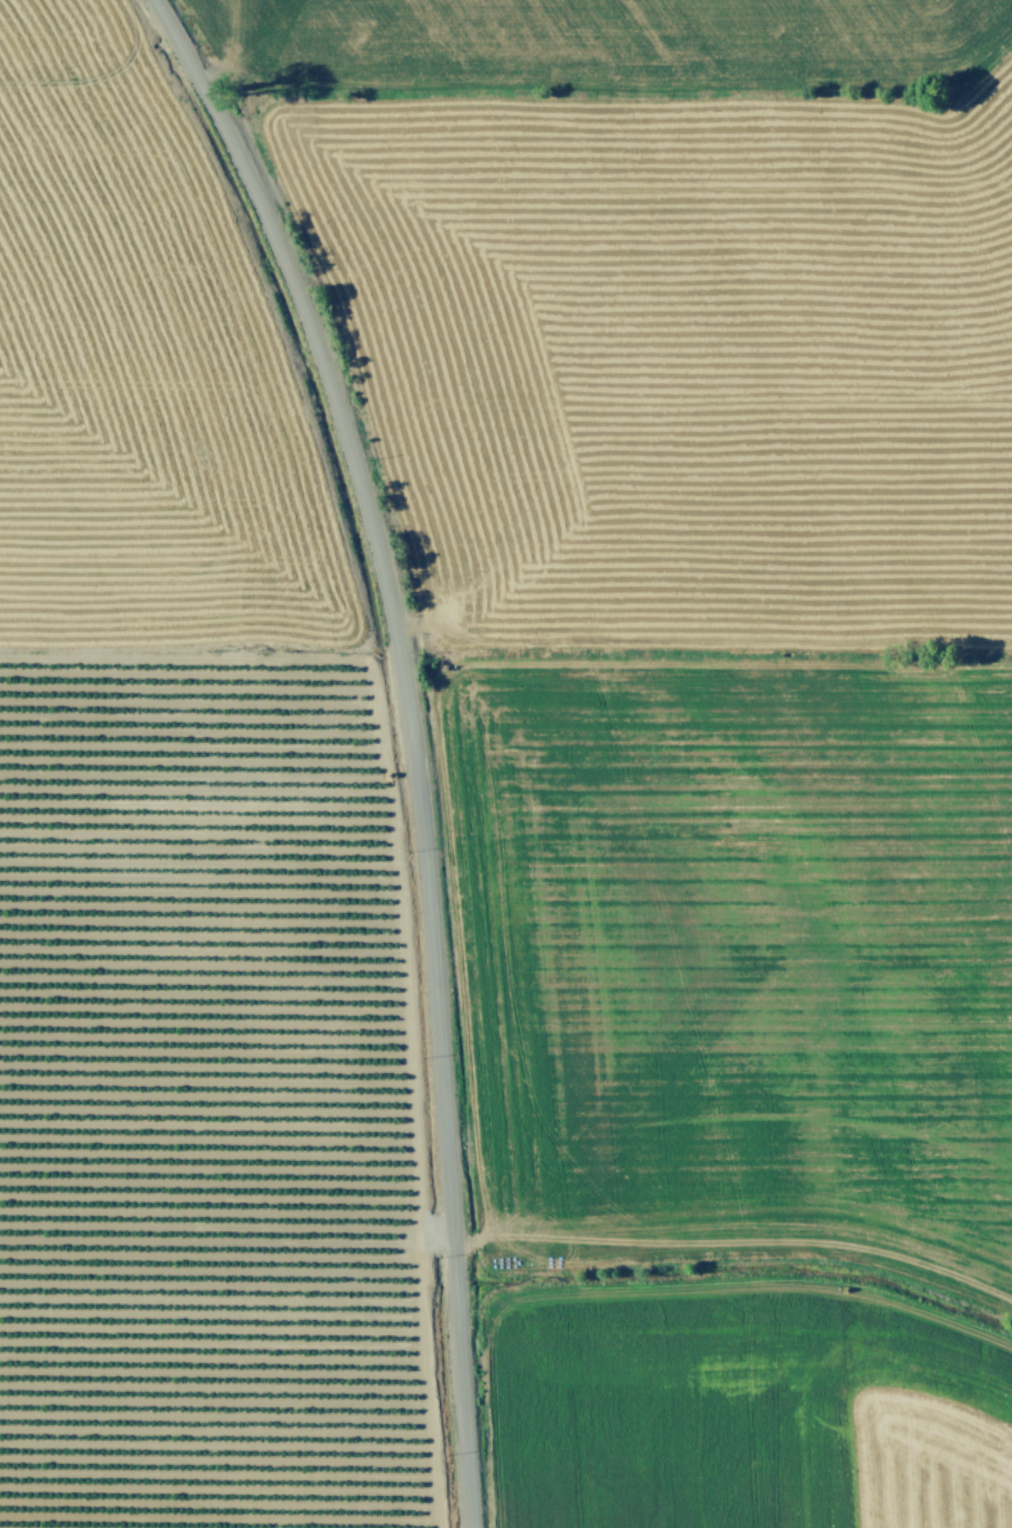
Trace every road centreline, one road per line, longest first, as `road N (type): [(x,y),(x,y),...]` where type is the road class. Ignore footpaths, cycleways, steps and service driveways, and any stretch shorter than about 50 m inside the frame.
road 1 (residential): [(151,0),(206,92),(303,307),(395,634),(421,822),(469,1527)]

